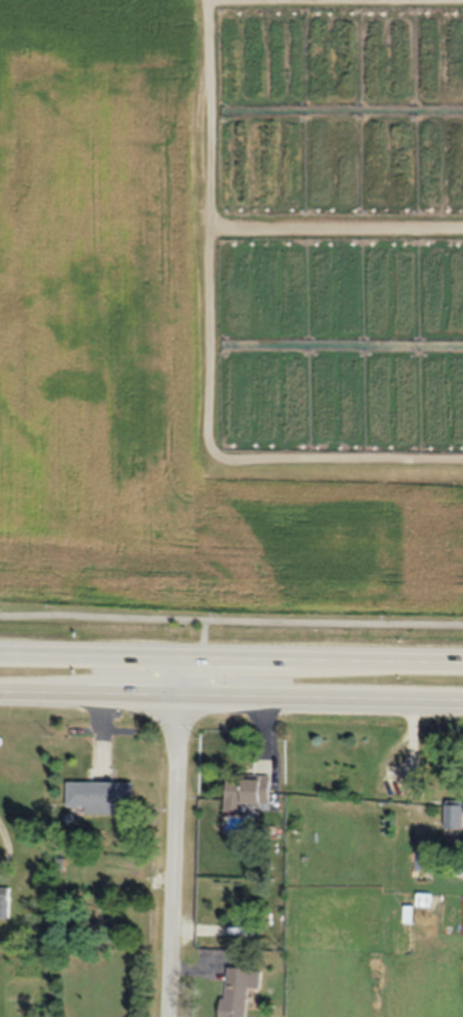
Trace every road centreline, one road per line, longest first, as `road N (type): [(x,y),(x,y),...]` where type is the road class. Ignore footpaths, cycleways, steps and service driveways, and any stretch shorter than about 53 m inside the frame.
road 1 (trunk): [(462,661),(0,652)]
road 2 (trunk): [(0,689),(462,698)]
road 3 (residential): [(169,1016),(183,656)]

